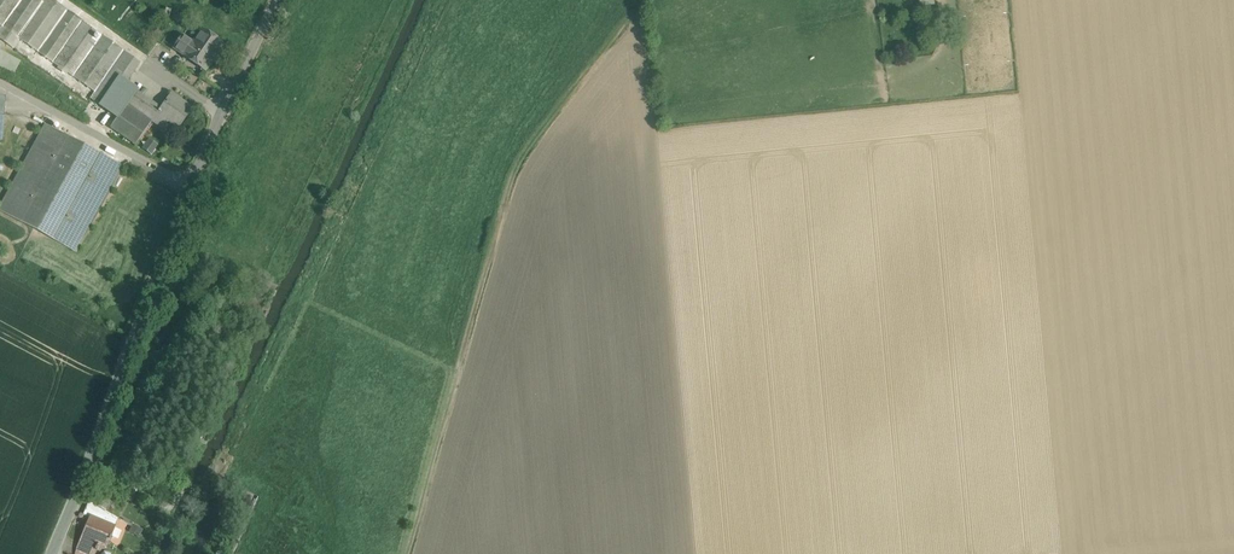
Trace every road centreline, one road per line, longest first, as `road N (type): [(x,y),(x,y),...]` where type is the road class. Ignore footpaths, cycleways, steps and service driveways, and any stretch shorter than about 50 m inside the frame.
road 1 (track): [(406,553),(517,170),(645,0)]
road 2 (unclassified): [(281,0),(221,122),(53,553)]
road 3 (track): [(0,84),(196,188)]

